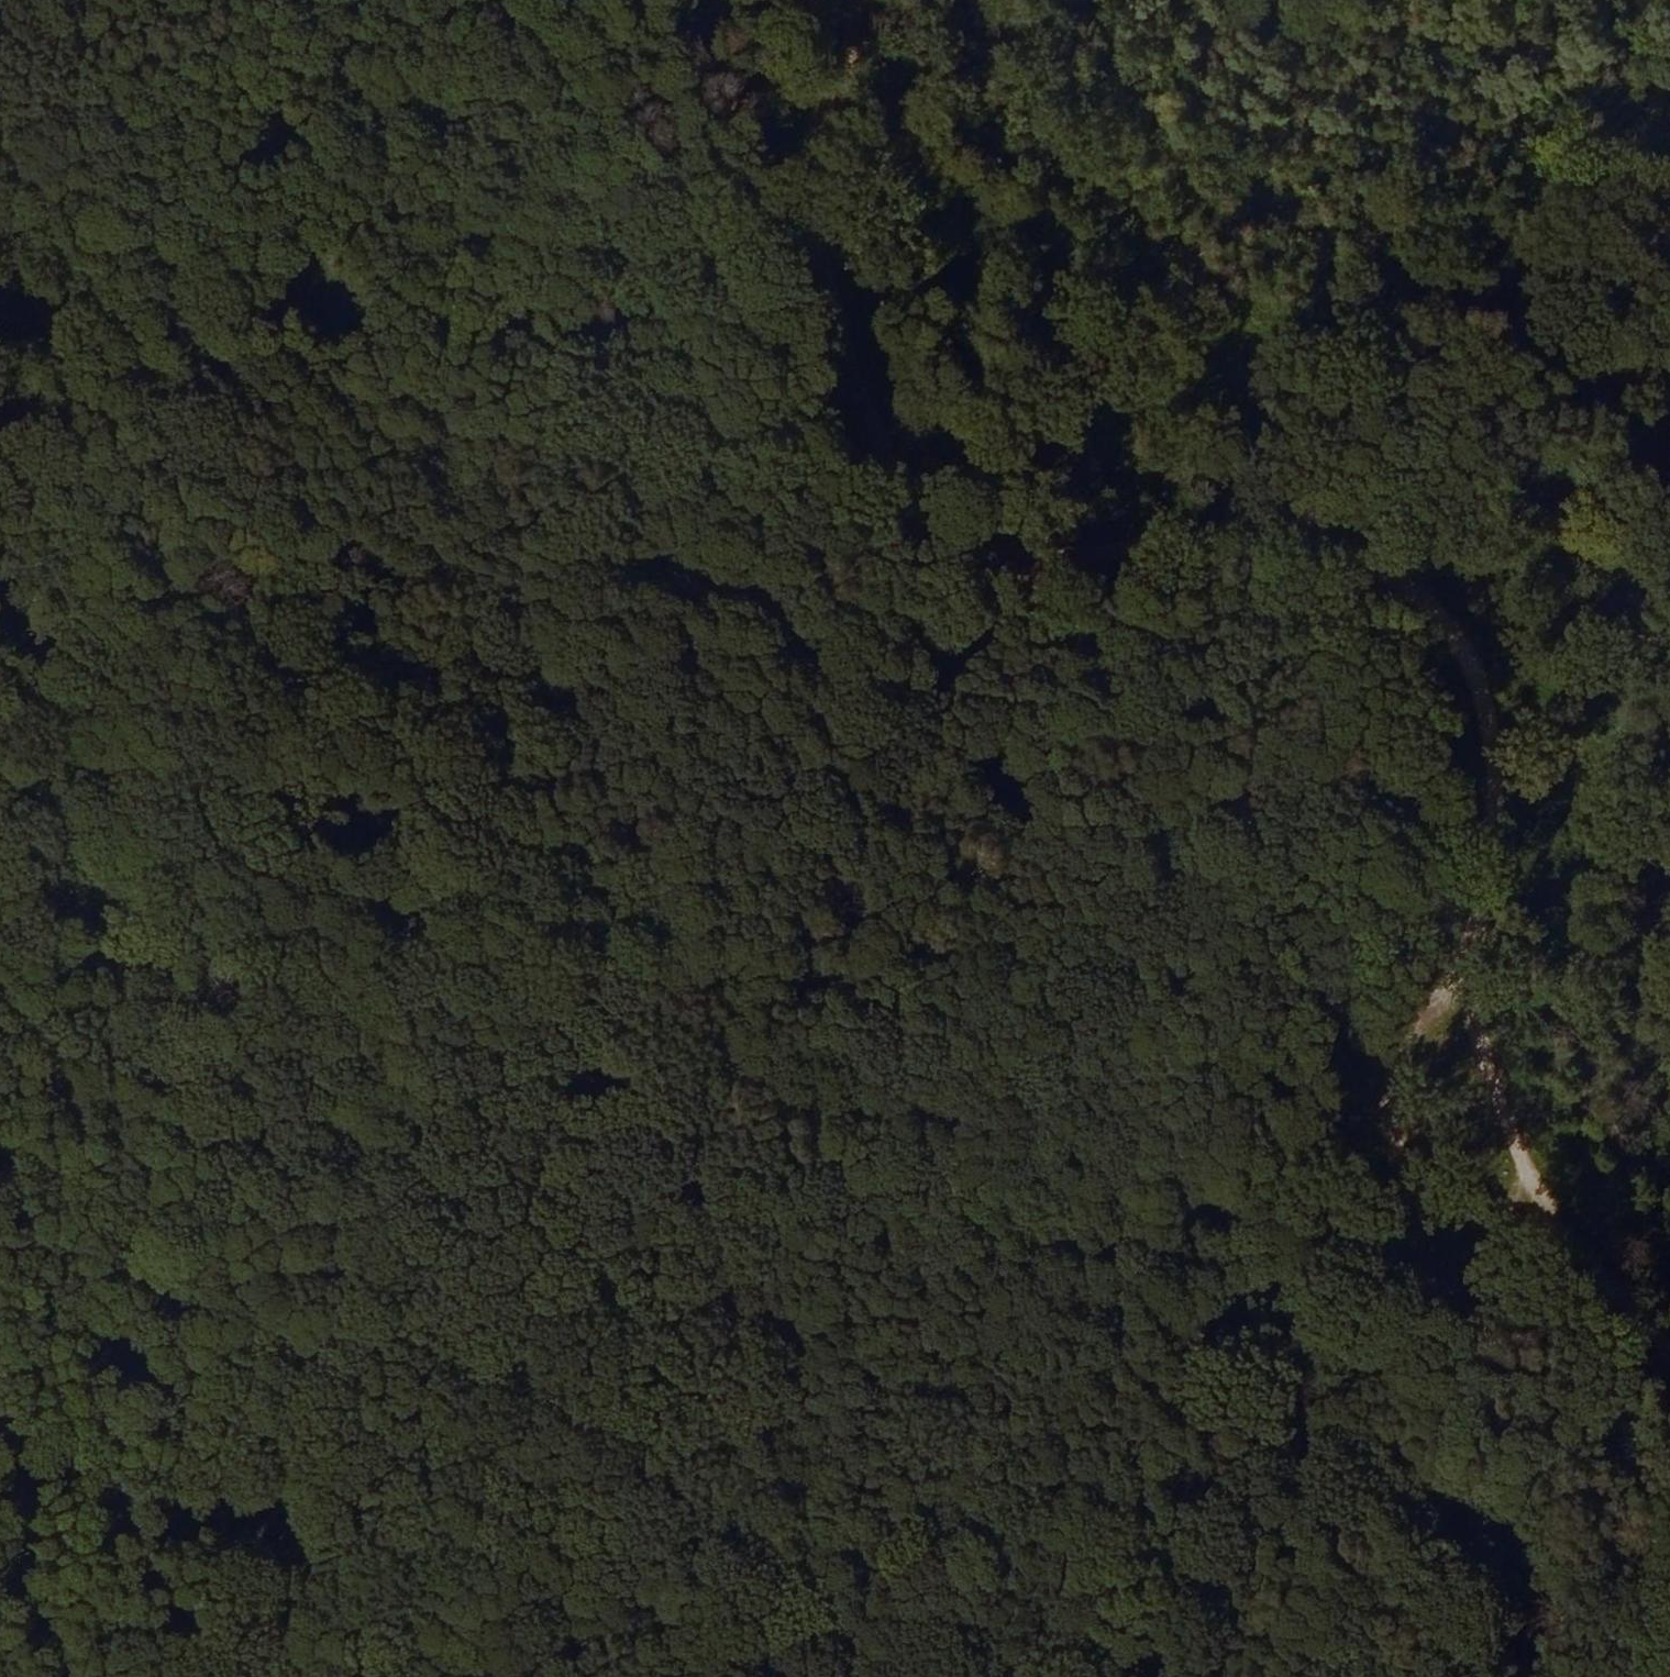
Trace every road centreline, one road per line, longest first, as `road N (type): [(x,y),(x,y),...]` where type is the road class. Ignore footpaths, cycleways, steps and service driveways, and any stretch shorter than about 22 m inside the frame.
road 1 (track): [(865,0),(841,332),(875,444),(939,530),(1069,518),(1172,493),(1336,532),(1499,670),(1463,1073),(1669,1330)]
road 2 (track): [(332,1676),(279,1517),(345,1166),(316,1085),(58,852),(0,764)]

